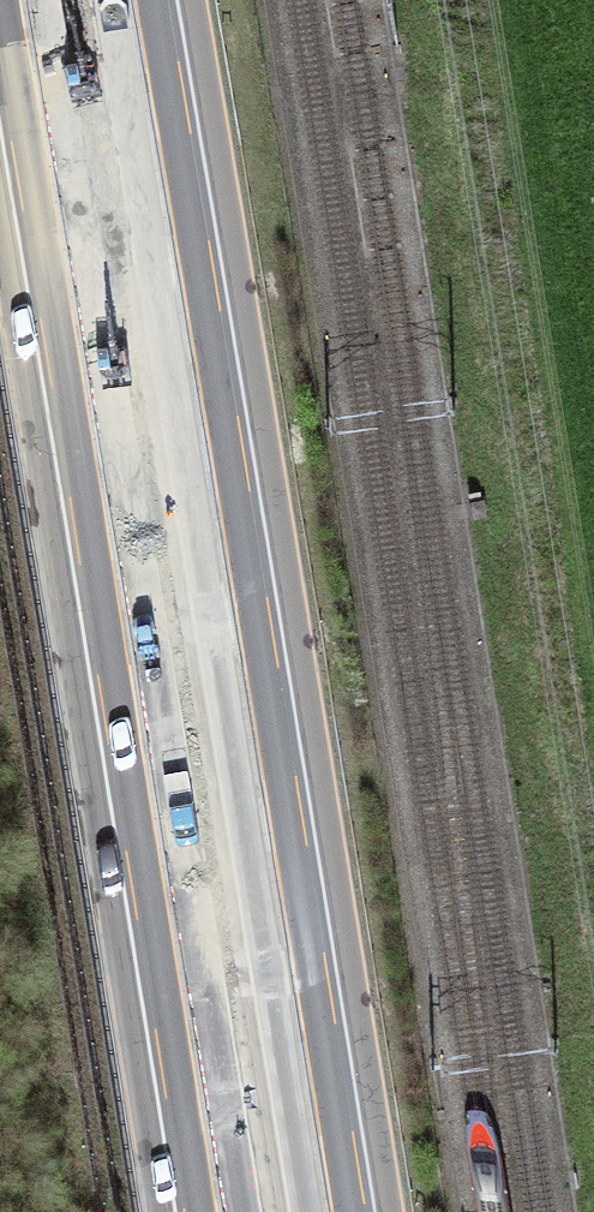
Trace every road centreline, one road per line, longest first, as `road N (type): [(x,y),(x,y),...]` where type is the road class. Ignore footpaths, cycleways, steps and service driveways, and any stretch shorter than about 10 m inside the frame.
road 1 (motorway): [(335,1211),(133,0)]
road 2 (motorway): [(18,0),(219,1211)]

